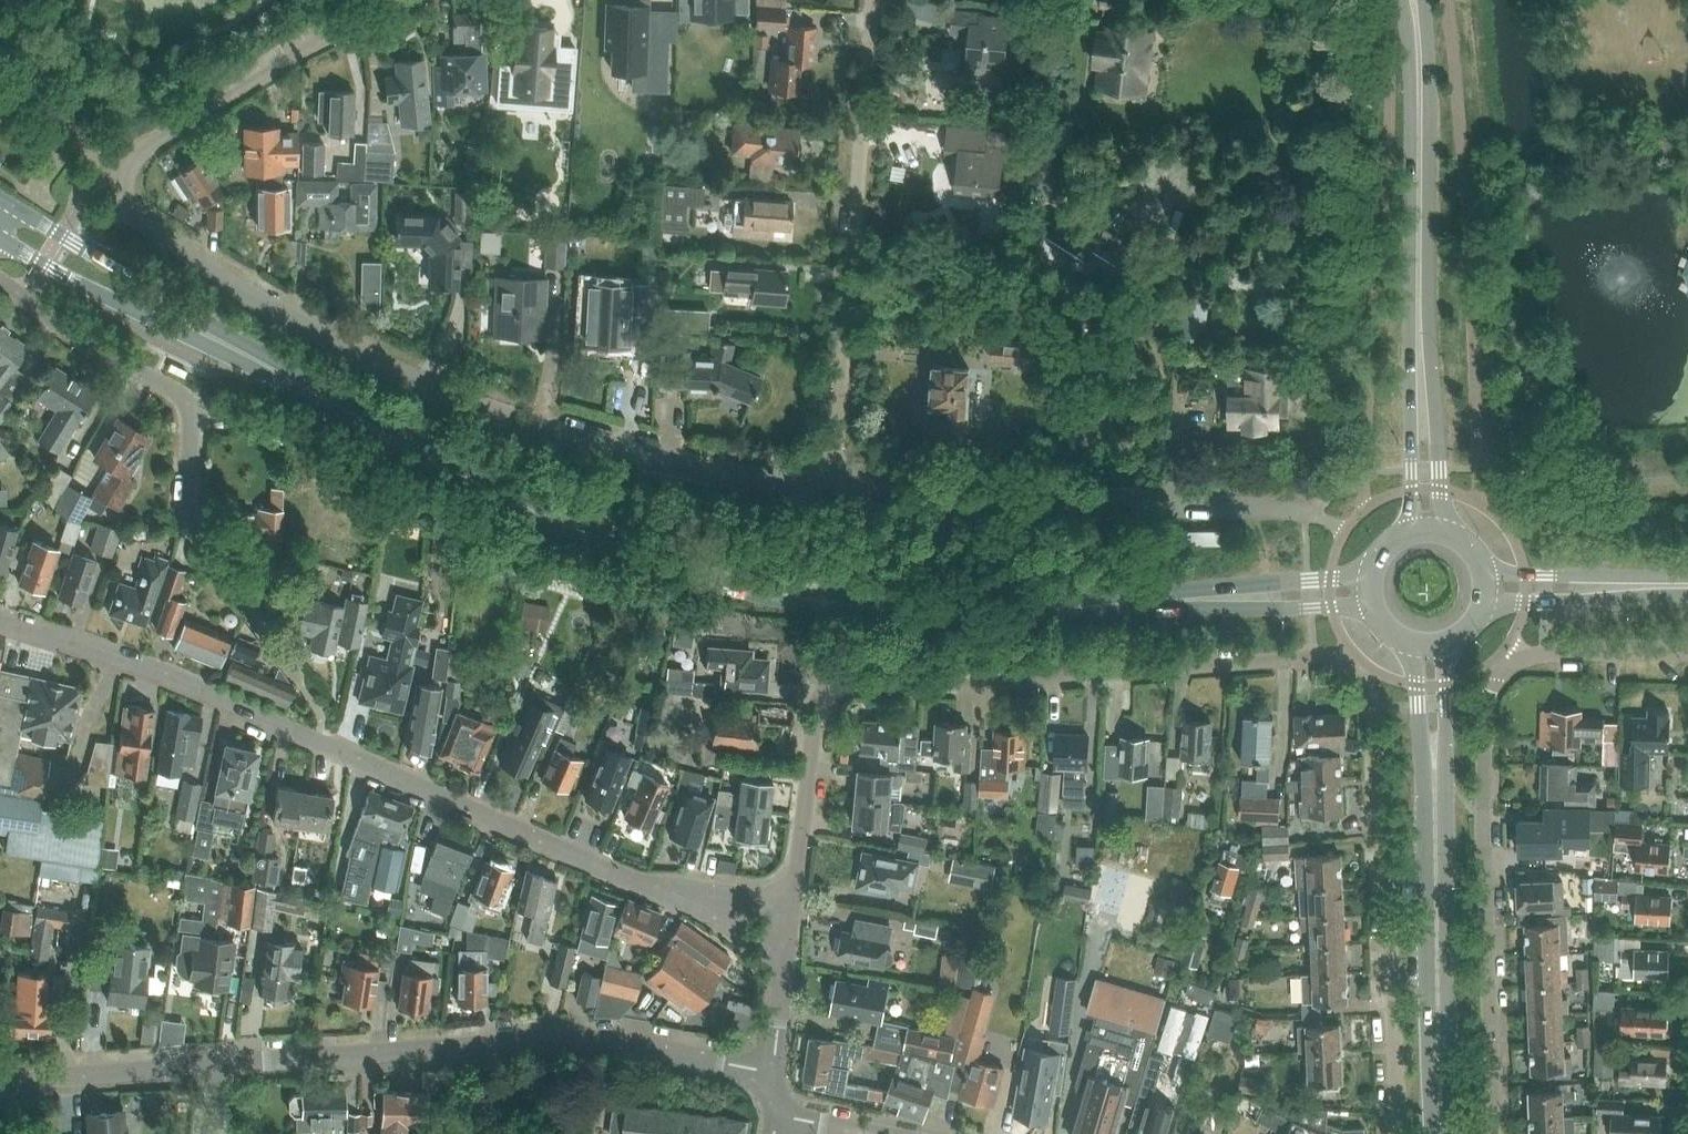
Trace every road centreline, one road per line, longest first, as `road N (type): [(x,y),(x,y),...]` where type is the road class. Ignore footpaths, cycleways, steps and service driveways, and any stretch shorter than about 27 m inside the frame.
road 1 (residential): [(794,886),(817,684),(1344,661),(1366,681),(1371,707),(1395,1133)]
road 2 (residential): [(827,480),(647,449),(454,393),(230,272),(102,168),(317,45),(415,0)]
road 3 (residential): [(775,1072),(605,1039),(0,1087)]
road 4 (secondary): [(1059,609),(845,606),(685,570),(519,502),(326,400)]
road 5 (residential): [(705,906),(0,618)]
road 6 (residential): [(1311,511),(827,480)]
road 7 (residential): [(827,480),(871,0)]
road 8 (residential): [(1490,1133),(1482,792),(1489,688)]
road 9 (secondary): [(326,400),(1,198)]
road 10 (secondary): [(0,239),(67,279),(326,400)]
road 11 (secondary): [(1444,1133),(1435,779)]
road 12 (residential): [(197,530),(185,402),(0,284)]
road 13 (secondary): [(1375,570),(1059,609)]
road 14 (secondary): [(1059,609),(1375,606)]
road 15 (tertiary): [(1420,313),(1416,29)]
road 16 (tertiary): [(1420,313),(1407,536)]
road 17 (tertiary): [(1444,534),(1420,313)]
road 18 (unclassified): [(1489,688),(1505,662),(1527,652),(1687,652)]
road 19 (tertiary): [(1484,605),(1682,587)]
road 20 (tertiary): [(1682,587),(1484,571)]
road 21 (secondary): [(1409,642),(1418,723),(1435,779)]
road 22 (secondary): [(1435,779),(1449,642)]
road 23 (residential): [(775,1072),(788,952)]

